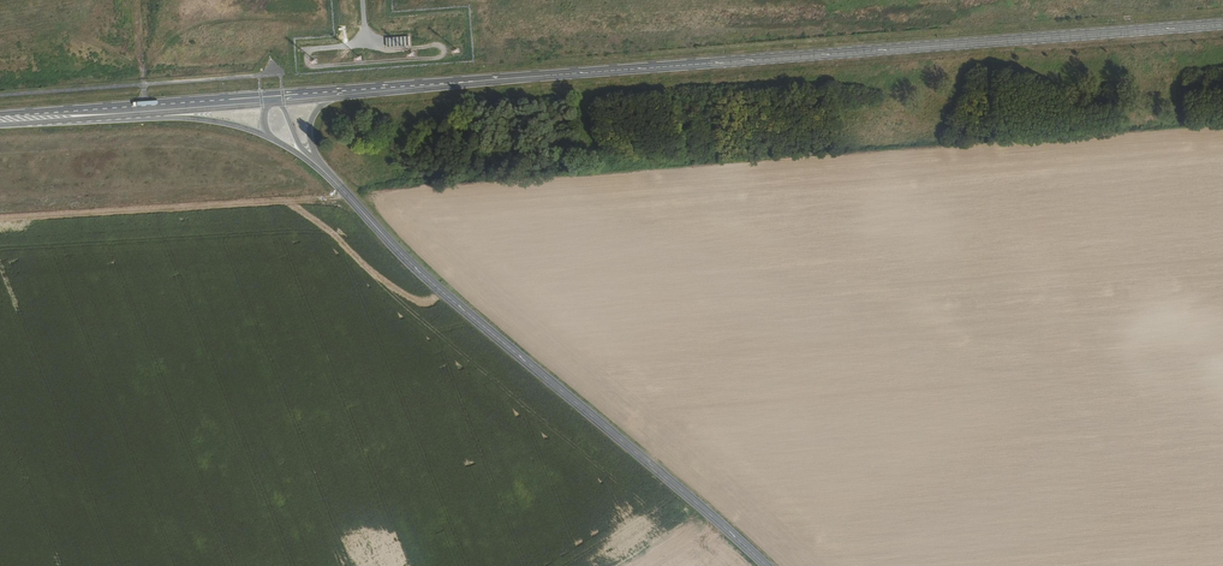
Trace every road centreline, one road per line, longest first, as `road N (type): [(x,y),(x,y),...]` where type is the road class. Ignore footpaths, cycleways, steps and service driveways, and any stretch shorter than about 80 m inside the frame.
road 1 (secondary): [(1222,26),(512,79)]
road 2 (secondary): [(765,565),(445,296),(337,185)]
road 3 (track): [(347,196),(0,217)]
road 4 (secondary): [(273,96),(0,114)]
road 5 (secondary): [(512,79),(273,96)]
road 6 (secondary): [(78,121),(207,121),(269,137)]
road 7 (secondary): [(78,121),(268,106)]
road 8 (secondary): [(334,100),(512,79)]

